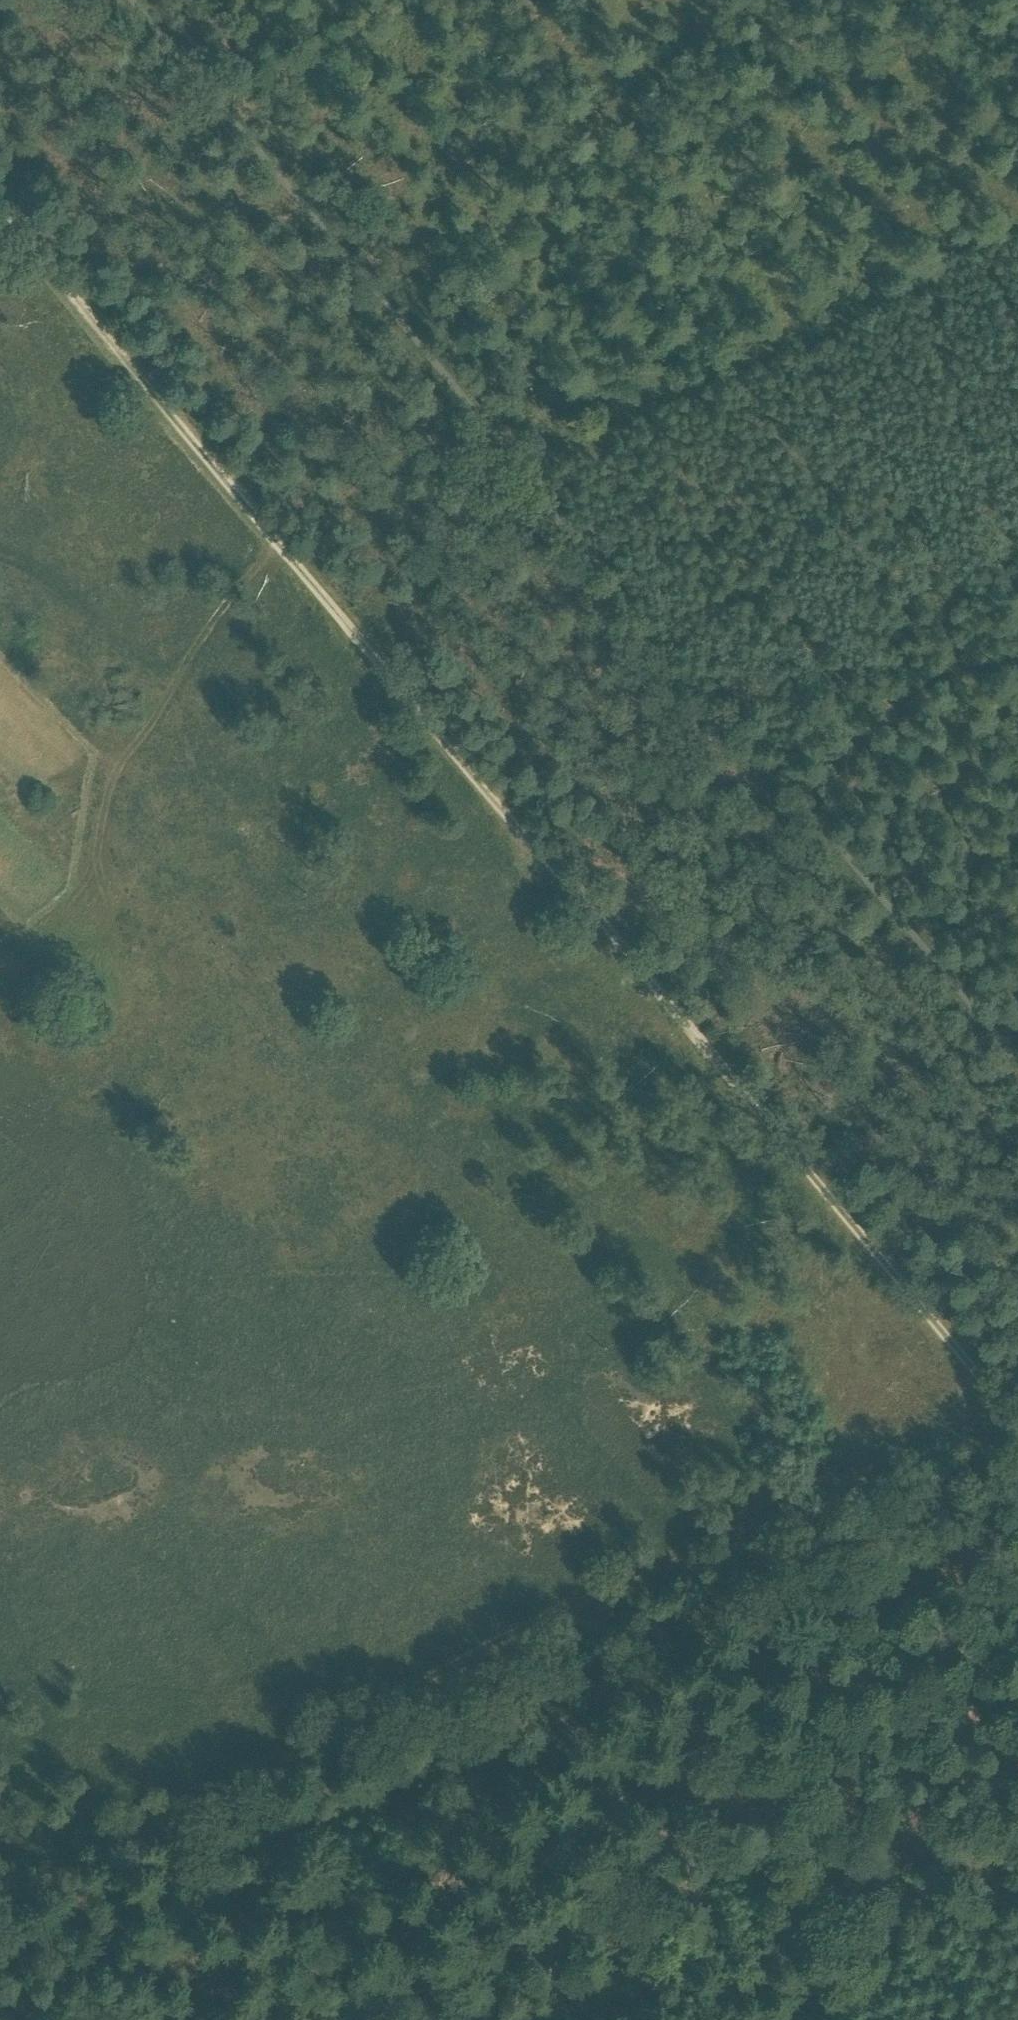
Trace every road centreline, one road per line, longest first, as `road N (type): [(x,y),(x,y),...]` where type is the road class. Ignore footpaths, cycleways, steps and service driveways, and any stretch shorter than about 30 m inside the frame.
road 1 (track): [(0,216),(1017,1431)]
road 2 (track): [(0,1888),(816,1500),(1008,1419)]
road 3 (track): [(1008,1419),(992,1467),(963,1514),(406,2019)]
road 4 (track): [(297,572),(799,356)]
road 5 (track): [(164,1816),(322,2019)]
road 6 (track): [(17,2019),(195,1856)]

